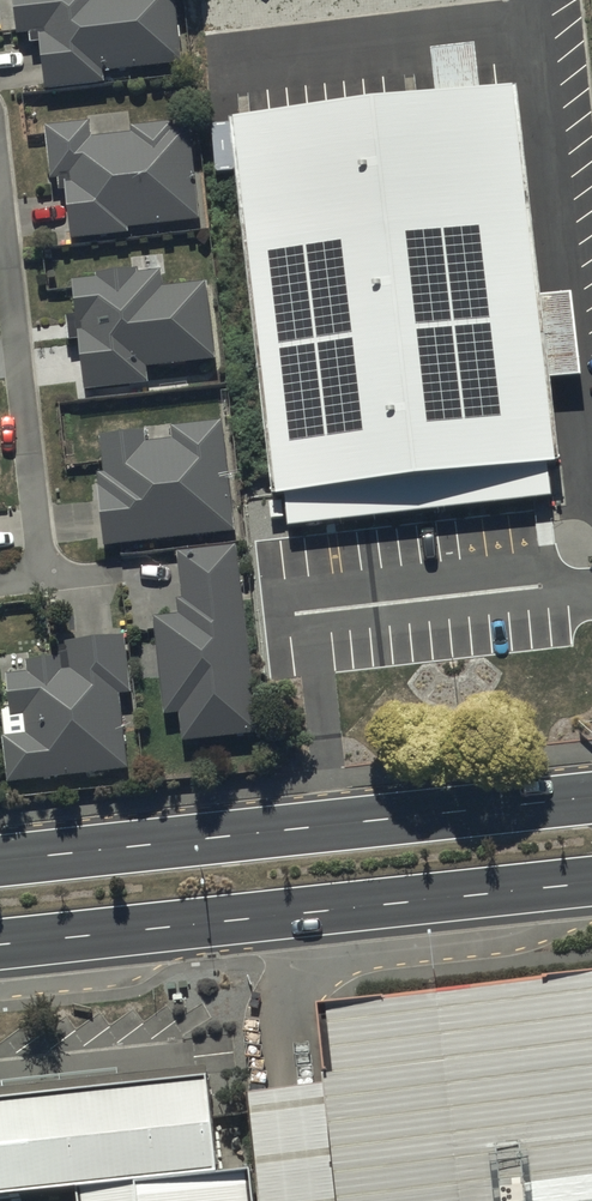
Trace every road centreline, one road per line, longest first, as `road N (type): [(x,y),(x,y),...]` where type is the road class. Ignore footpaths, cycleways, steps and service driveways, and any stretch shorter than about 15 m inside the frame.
road 1 (primary): [(0,861),(591,798)]
road 2 (primary): [(591,882),(0,944)]

